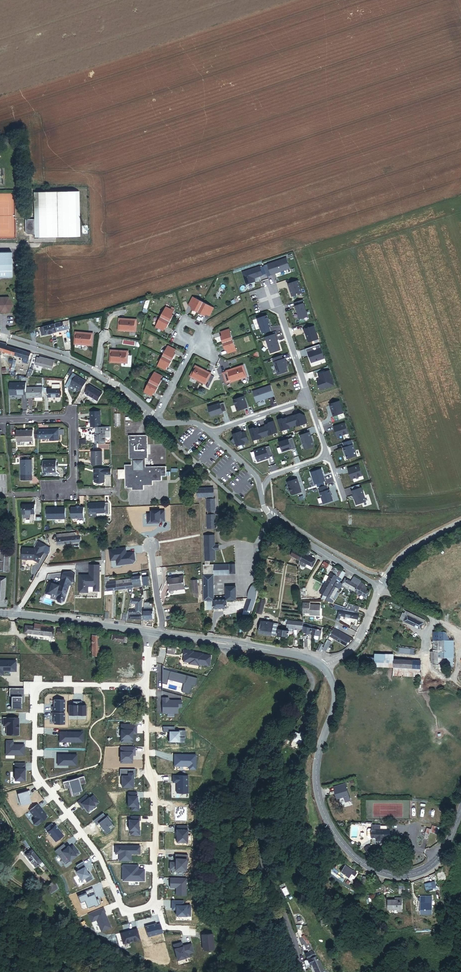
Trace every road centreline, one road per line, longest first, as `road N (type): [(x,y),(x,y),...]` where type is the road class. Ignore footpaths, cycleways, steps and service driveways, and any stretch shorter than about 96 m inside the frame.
road 1 (residential): [(146,686),(150,771),(159,791),(160,902),(134,913),(123,911),(96,855),(36,772),(33,695),(41,685)]
road 2 (unclassified): [(301,971),(249,824),(256,777),(313,681),(303,669),(229,651),(216,641)]
road 3 (secondary): [(322,666),(335,700),(316,761),(318,800),(351,855),(381,873),(424,871),(448,847),(460,812)]
road 4 (unclassified): [(0,340),(121,386),(156,418)]
road 5 (residential): [(0,421),(71,419),(73,490),(44,491)]
road 6 (unclassified): [(261,493),(265,511),(380,588)]
road 7 (secondary): [(0,614),(151,633)]

